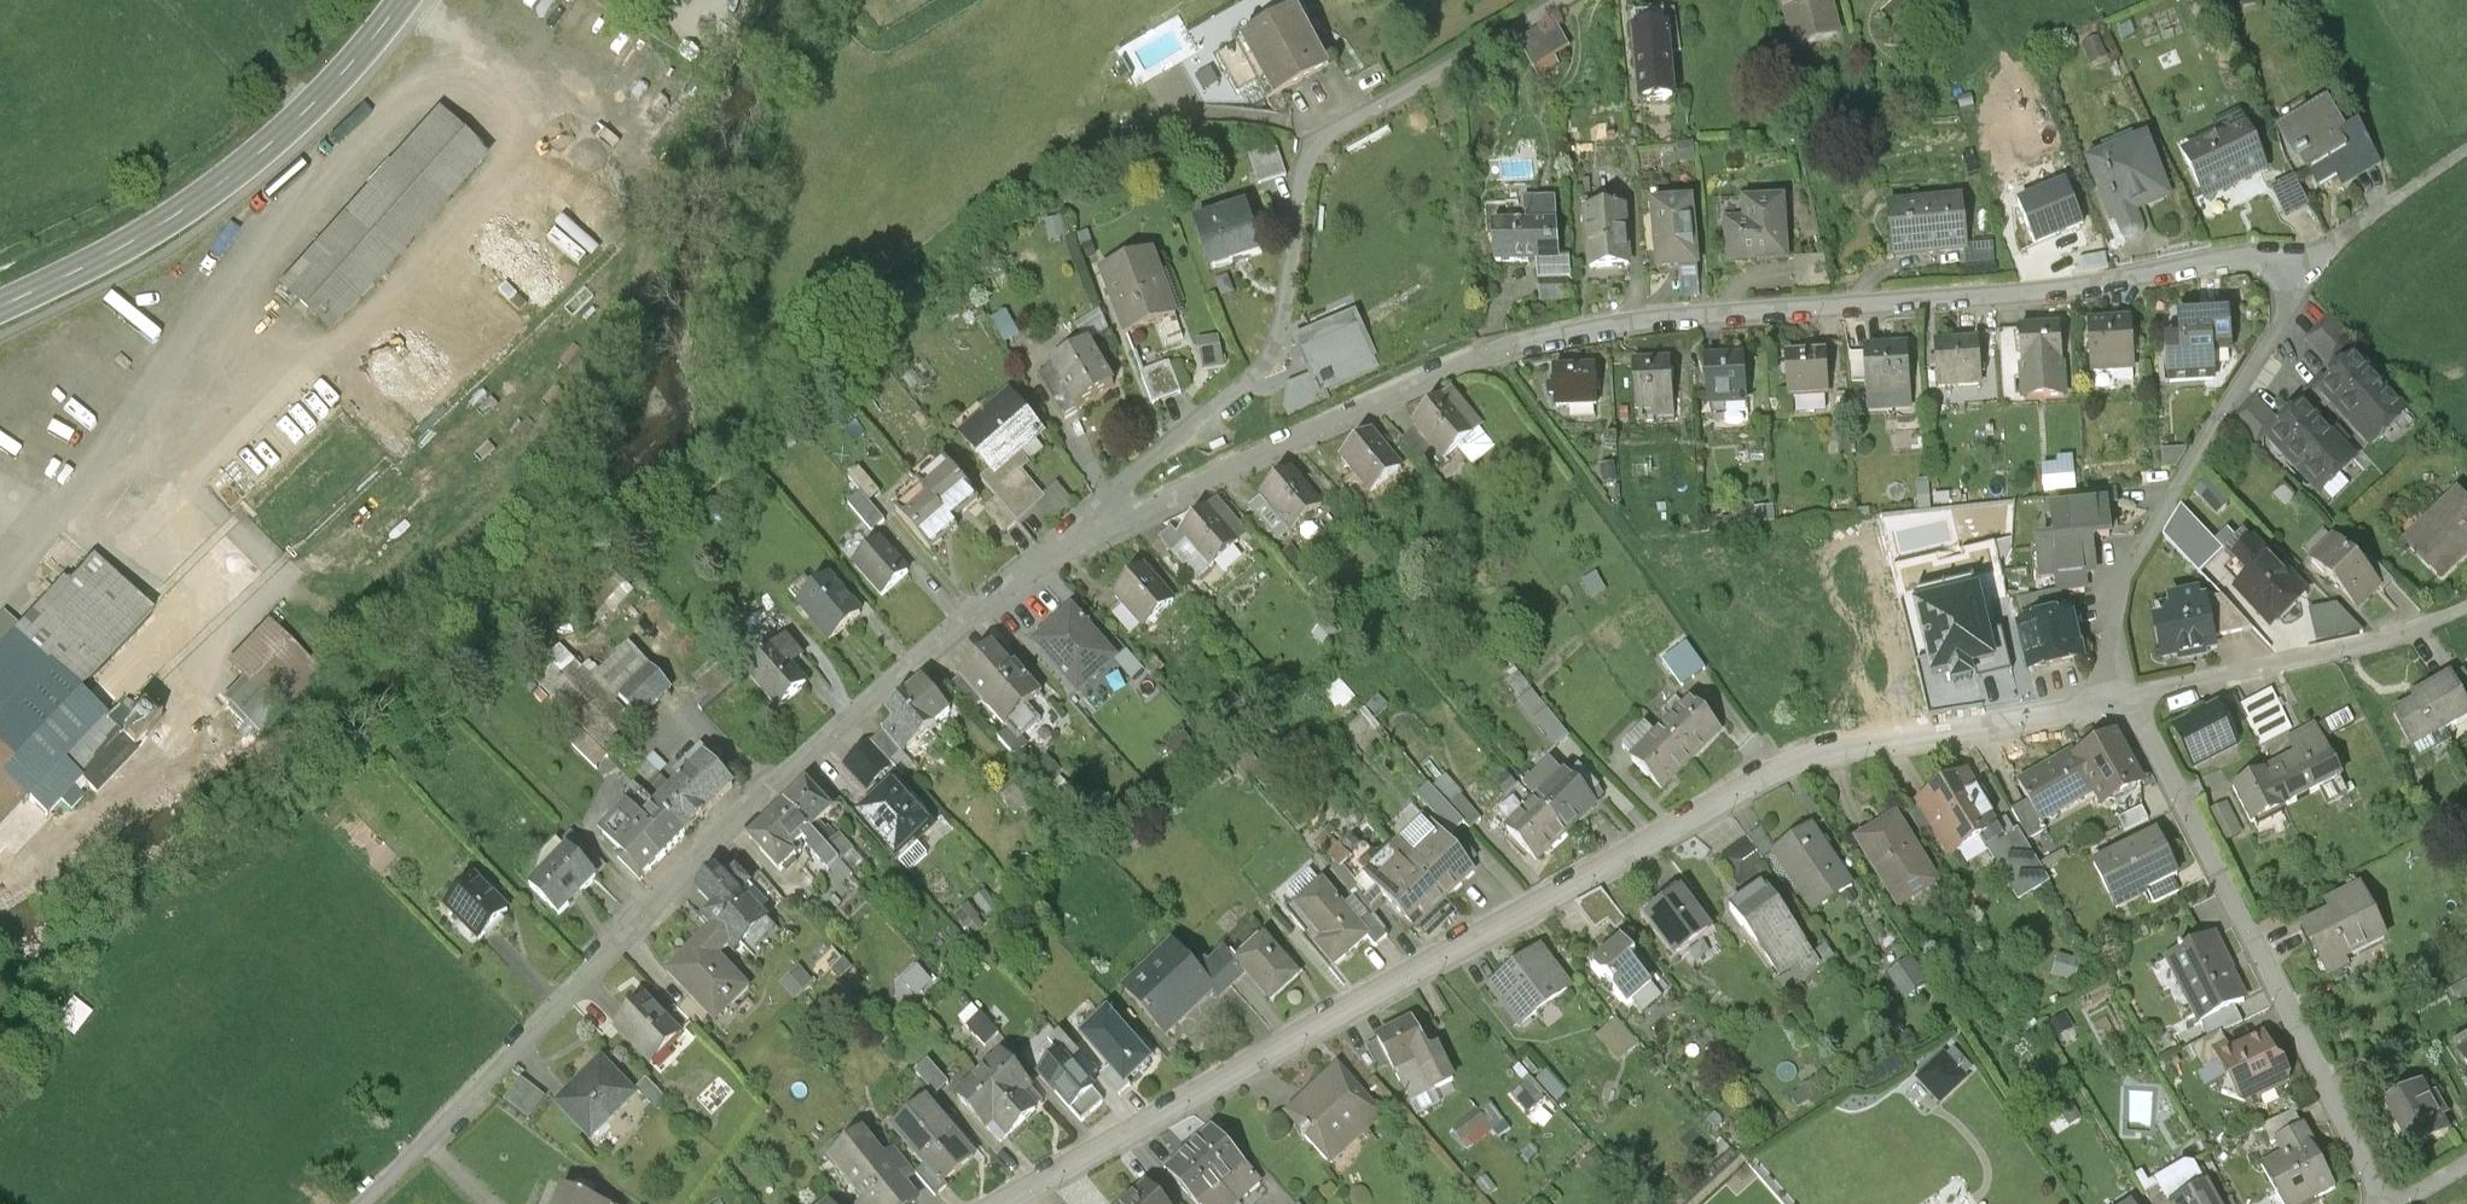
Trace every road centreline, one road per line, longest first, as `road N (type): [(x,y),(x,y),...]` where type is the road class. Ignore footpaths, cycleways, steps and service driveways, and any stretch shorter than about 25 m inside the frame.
road 1 (residential): [(1058,550),(1530,338),(1671,314),(2051,283),(2231,254),(2270,255),(2292,266),(2300,289),(2127,576),(2104,707)]
road 2 (residential): [(1006,1203),(1805,762),(2104,707)]
road 3 (residential): [(360,1203),(646,912),(1058,550)]
road 4 (residential): [(1058,550),(1259,371),(1280,320),(1304,162),(1315,140),(1562,0)]
road 5 (residential): [(2132,702),(2381,1203)]
road 6 (secondary): [(403,0),(323,95),(213,191),(131,243),(0,307)]
road 7 (residential): [(2132,702),(2374,644),(2466,608)]
road 8 (track): [(2292,266),(2466,143)]

